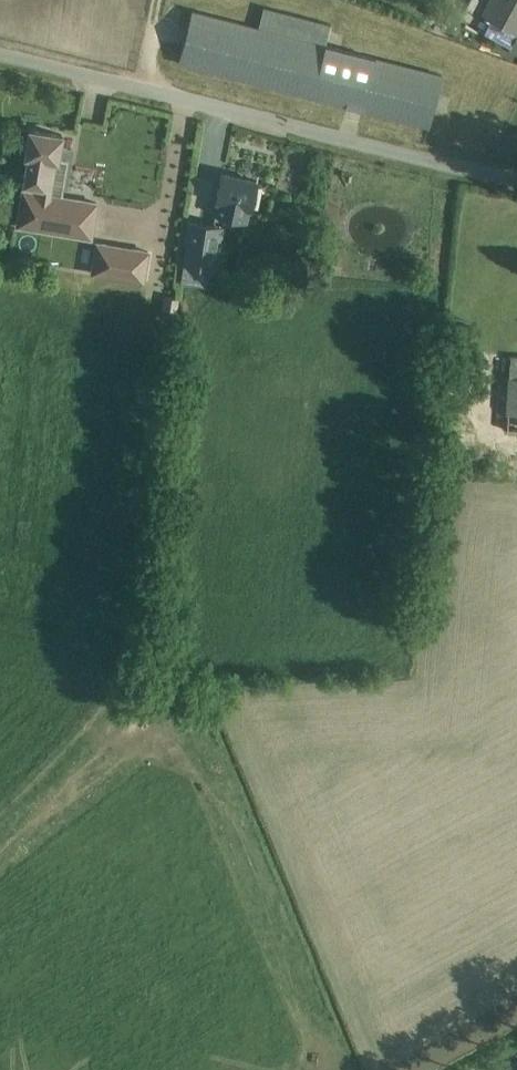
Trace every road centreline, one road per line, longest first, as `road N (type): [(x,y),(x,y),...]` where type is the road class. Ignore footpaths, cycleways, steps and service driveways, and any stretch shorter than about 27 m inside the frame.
road 1 (residential): [(516,184),(0,57)]

